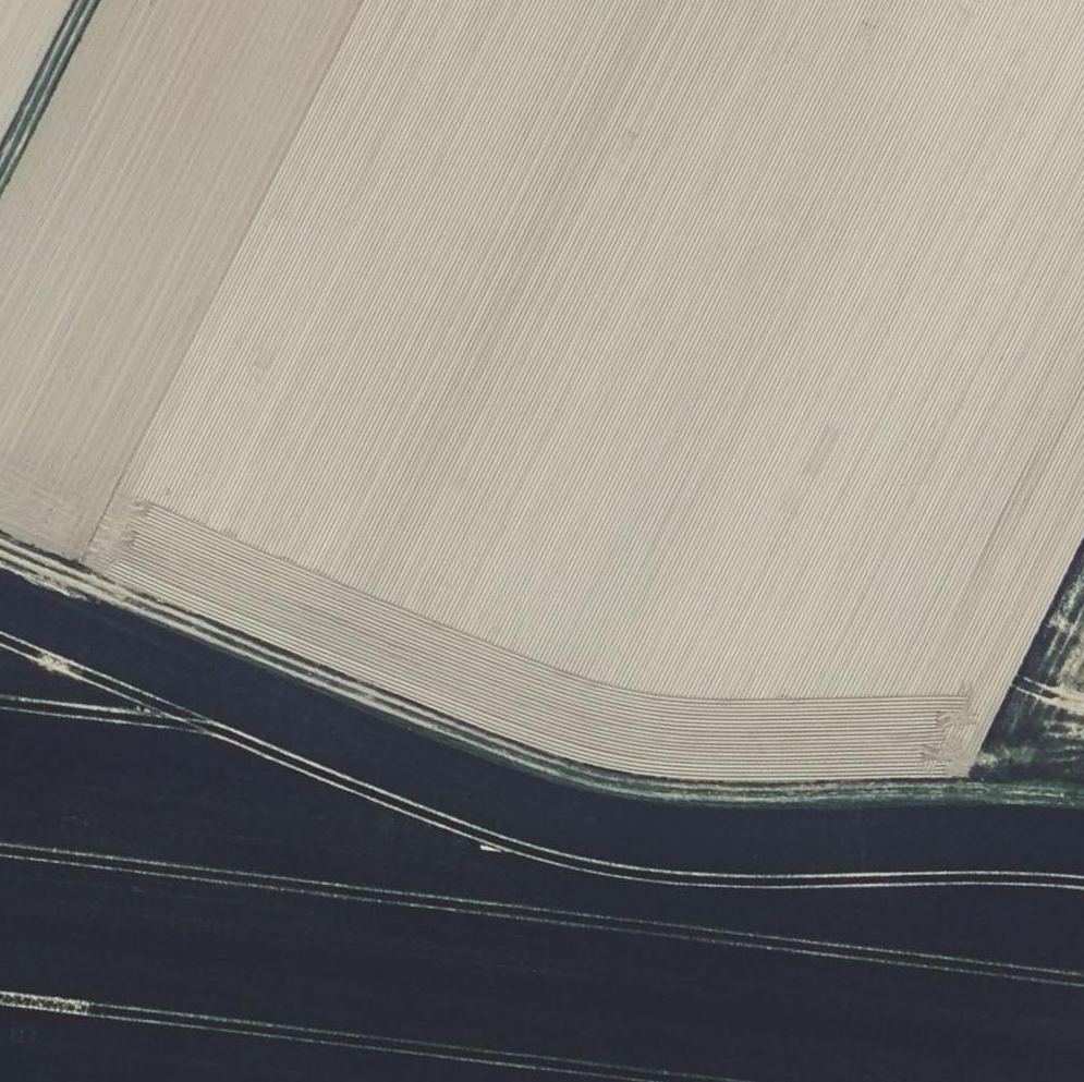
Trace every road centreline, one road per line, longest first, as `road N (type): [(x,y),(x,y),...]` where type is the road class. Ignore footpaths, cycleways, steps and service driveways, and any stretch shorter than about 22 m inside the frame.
road 1 (track): [(1083,801),(934,795),(724,803),(624,792),(537,771),(0,548)]
road 2 (track): [(0,186),(95,0)]

